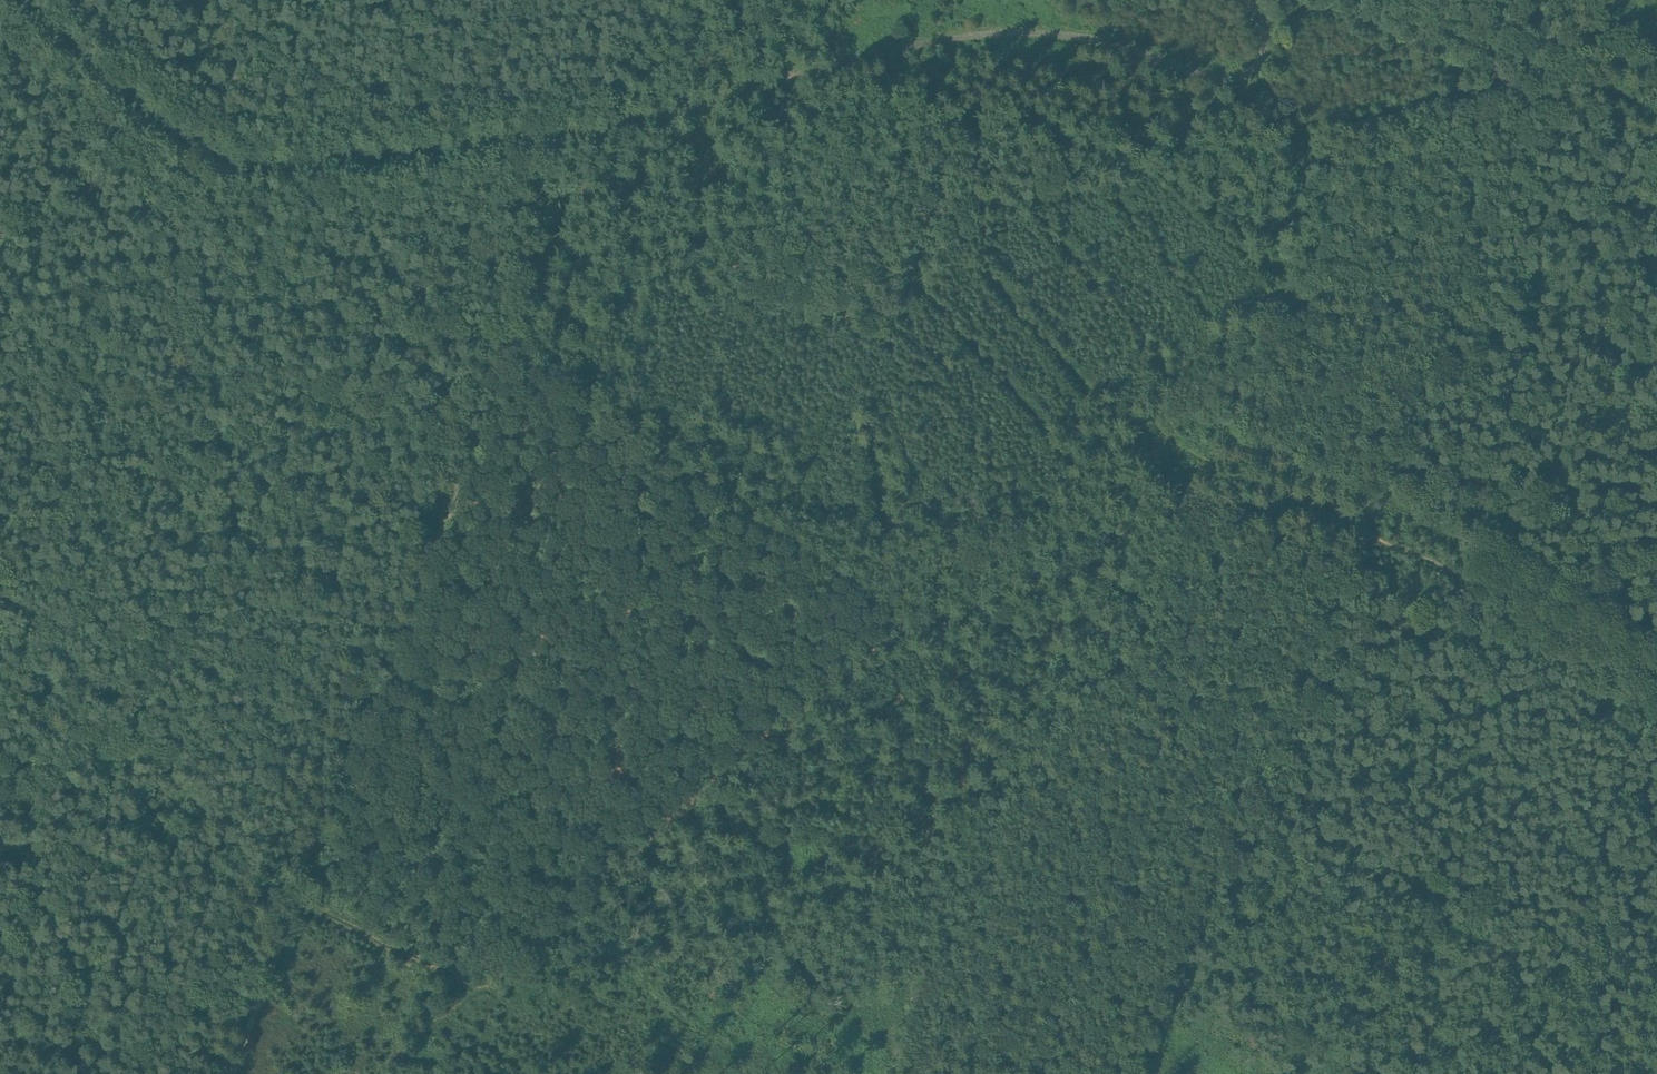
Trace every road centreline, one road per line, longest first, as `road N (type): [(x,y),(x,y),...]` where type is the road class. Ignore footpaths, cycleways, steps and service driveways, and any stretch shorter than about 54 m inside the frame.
road 1 (track): [(1254,0),(1262,51),(1247,72),(1226,79),(1109,37),(1022,27),(861,51),(607,120),(302,154),(241,154),(187,137),(18,0)]
road 2 (track): [(232,1073),(654,0)]
road 3 (track): [(1367,525),(1538,98)]
road 4 (track): [(1247,72),(1310,133),(1325,201),(1313,258),(1301,280),(1187,374),(1159,427)]

